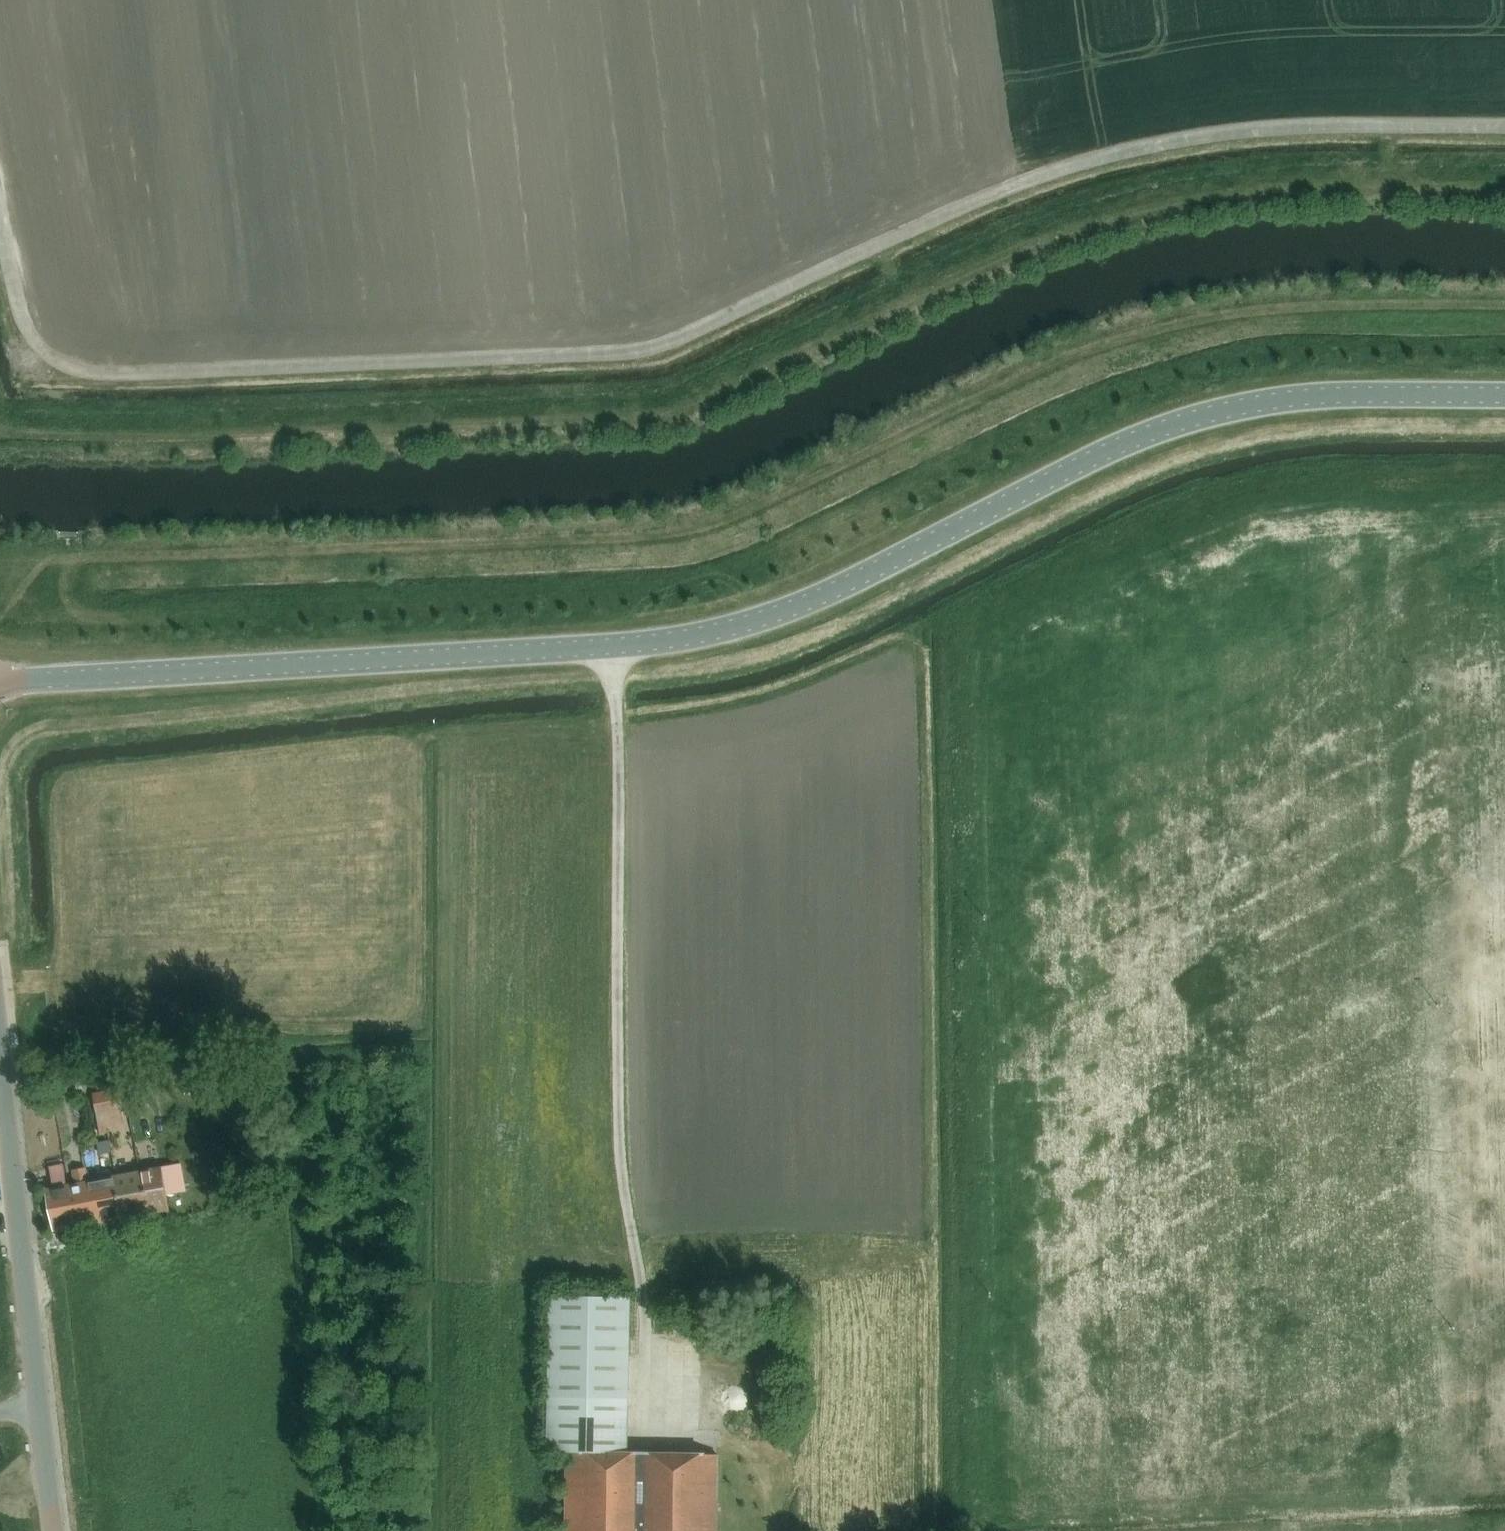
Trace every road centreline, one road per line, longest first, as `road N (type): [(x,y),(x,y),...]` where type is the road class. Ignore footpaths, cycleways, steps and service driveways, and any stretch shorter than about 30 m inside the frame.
road 1 (unclassified): [(0,684),(691,639),(814,601),(1114,449),(1180,425),(1289,400),(1504,397)]
road 2 (unclassified): [(52,1530),(0,1069)]

